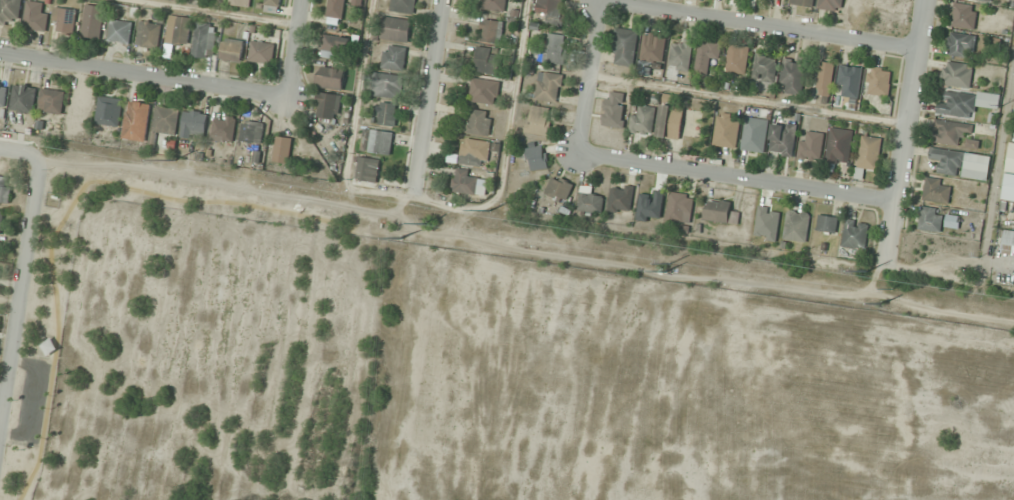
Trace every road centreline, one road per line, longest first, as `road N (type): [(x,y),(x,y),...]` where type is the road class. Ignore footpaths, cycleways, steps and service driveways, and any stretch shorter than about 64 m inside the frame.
road 1 (residential): [(925,52),(604,4)]
road 2 (residential): [(584,154),(895,199)]
road 3 (residential): [(47,159),(0,469)]
road 4 (residential): [(0,57),(290,105)]
road 5 (residential): [(931,0),(889,278)]
road 6 (residential): [(443,0),(415,174)]
road 7 (residential): [(604,4),(584,154)]

